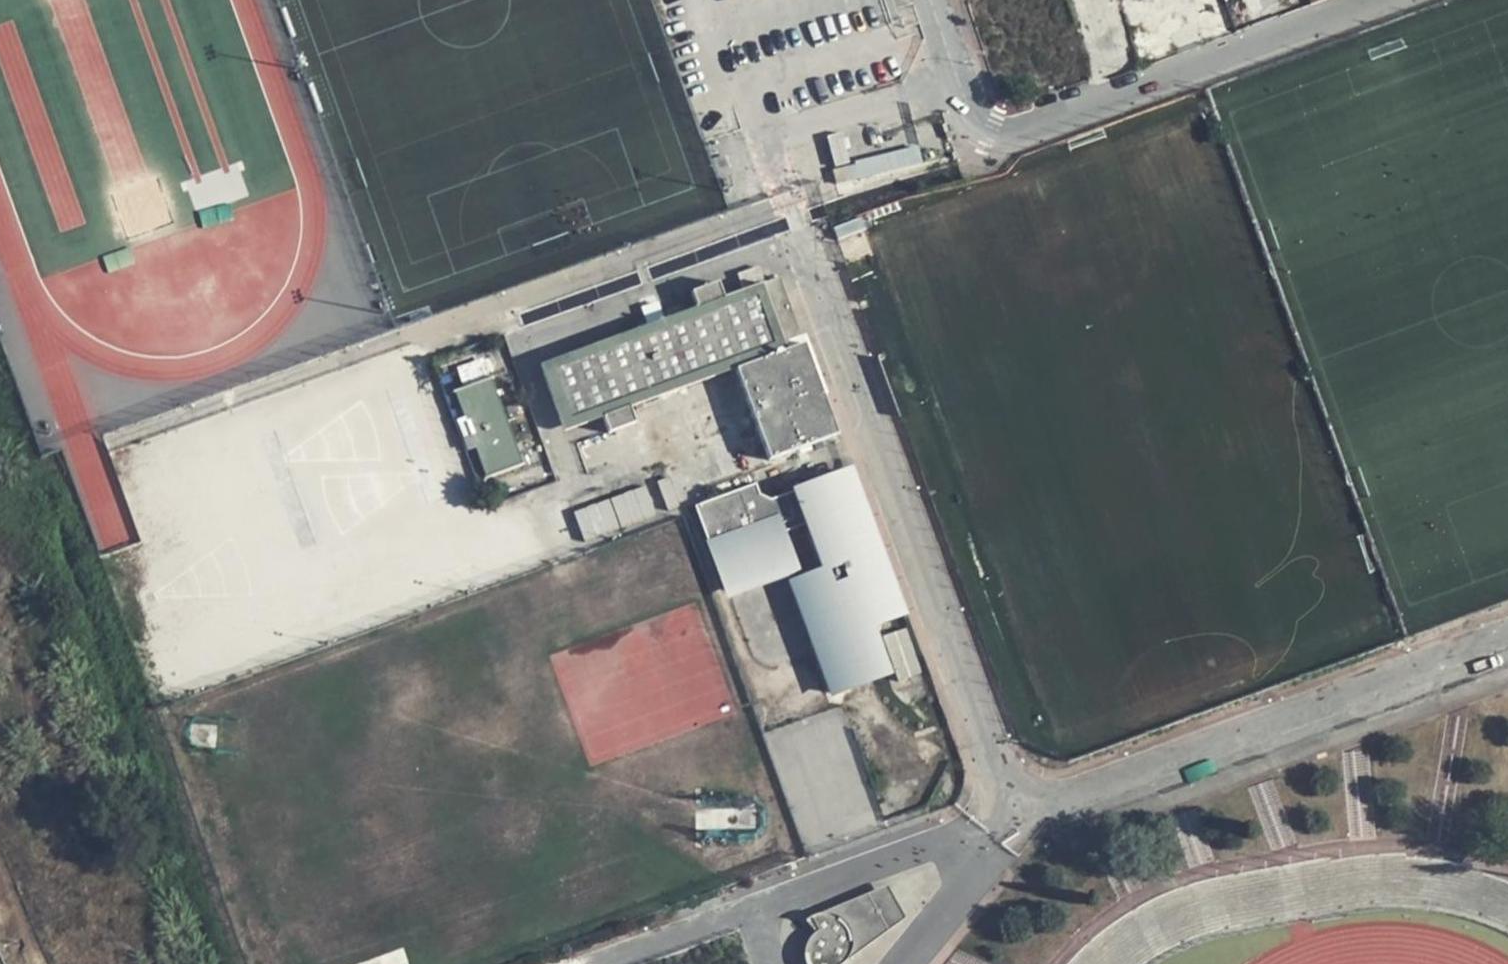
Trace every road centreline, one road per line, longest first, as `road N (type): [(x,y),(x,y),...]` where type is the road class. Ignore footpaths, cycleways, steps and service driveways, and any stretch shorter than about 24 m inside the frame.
road 1 (unclassified): [(1375,0),(1027,129),(994,129),(974,111),(932,0)]

